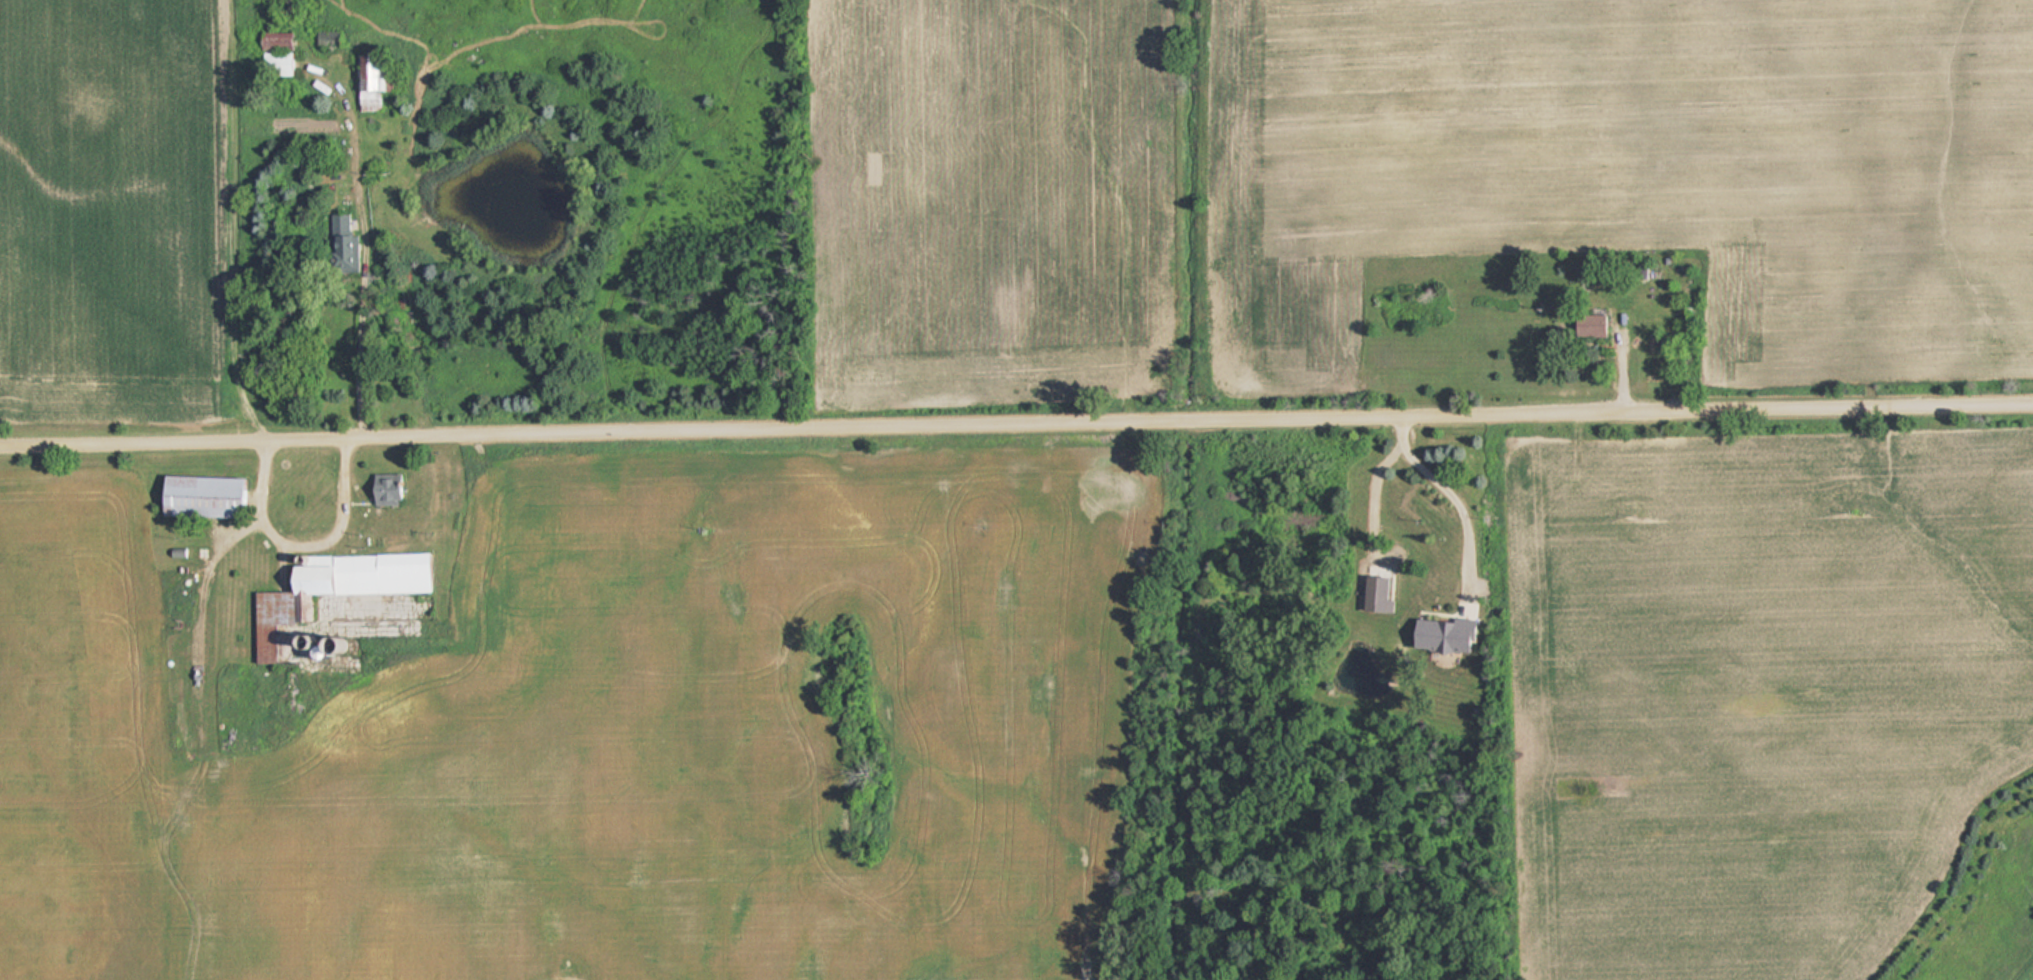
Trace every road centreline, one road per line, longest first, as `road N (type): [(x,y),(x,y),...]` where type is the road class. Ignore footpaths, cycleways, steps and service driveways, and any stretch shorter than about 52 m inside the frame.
road 1 (residential): [(0,433),(2032,391)]

